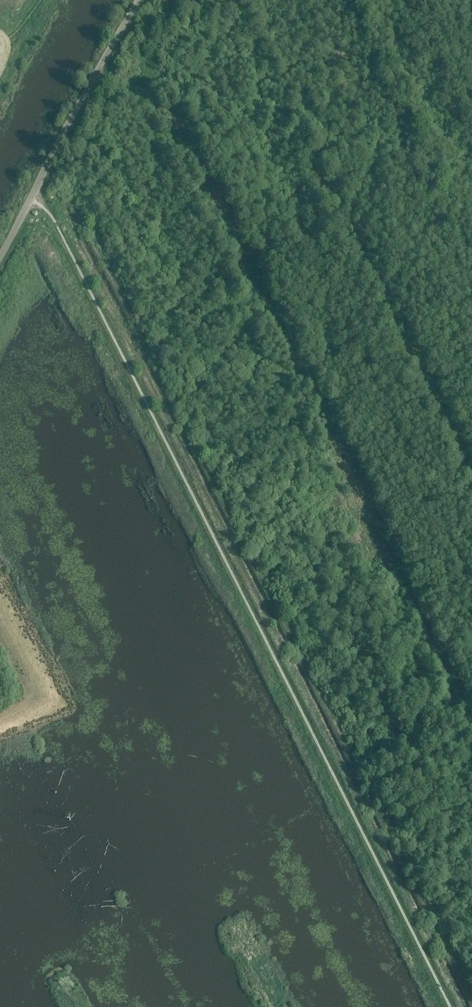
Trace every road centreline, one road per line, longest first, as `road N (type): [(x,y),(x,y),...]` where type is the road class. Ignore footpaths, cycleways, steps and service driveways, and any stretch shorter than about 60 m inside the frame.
road 1 (unclassified): [(0,257),(141,0)]

